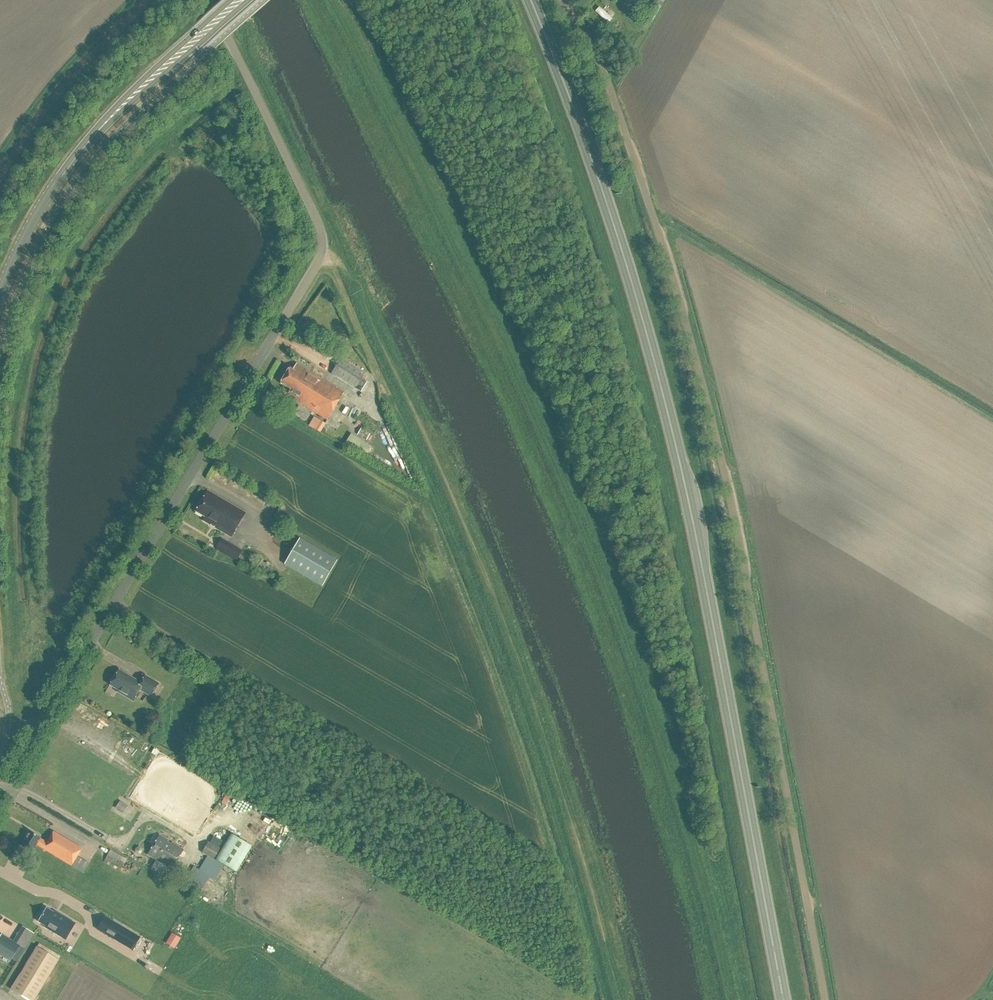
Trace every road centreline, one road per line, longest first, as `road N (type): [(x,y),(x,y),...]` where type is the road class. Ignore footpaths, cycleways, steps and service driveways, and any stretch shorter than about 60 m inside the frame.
road 1 (unclassified): [(825,999),(745,561),(697,373),(605,79),(559,0)]
road 2 (trunk): [(784,999),(659,374),(615,221),(533,0)]
road 3 (unclassified): [(0,725),(32,725),(52,707),(325,241),(210,0)]
road 4 (secondary): [(0,299),(31,220),(83,144),(237,0)]

